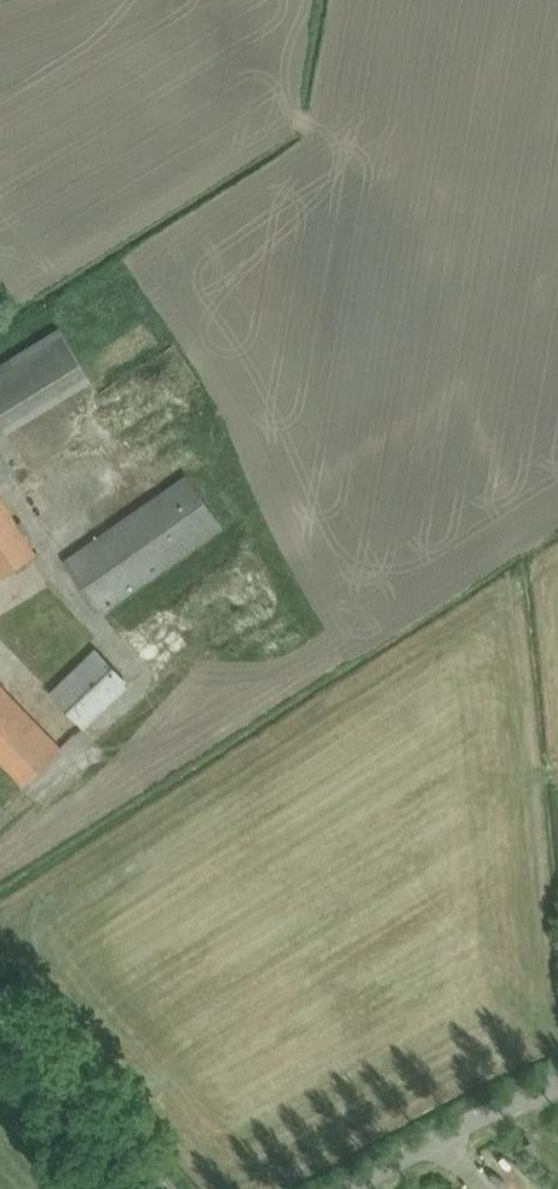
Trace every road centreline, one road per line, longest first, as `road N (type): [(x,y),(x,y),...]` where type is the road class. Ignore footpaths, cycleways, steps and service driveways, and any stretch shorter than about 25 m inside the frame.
road 1 (tertiary): [(158,1188),(0,1000)]
road 2 (unclassified): [(346,1188),(460,1128),(557,1090)]

